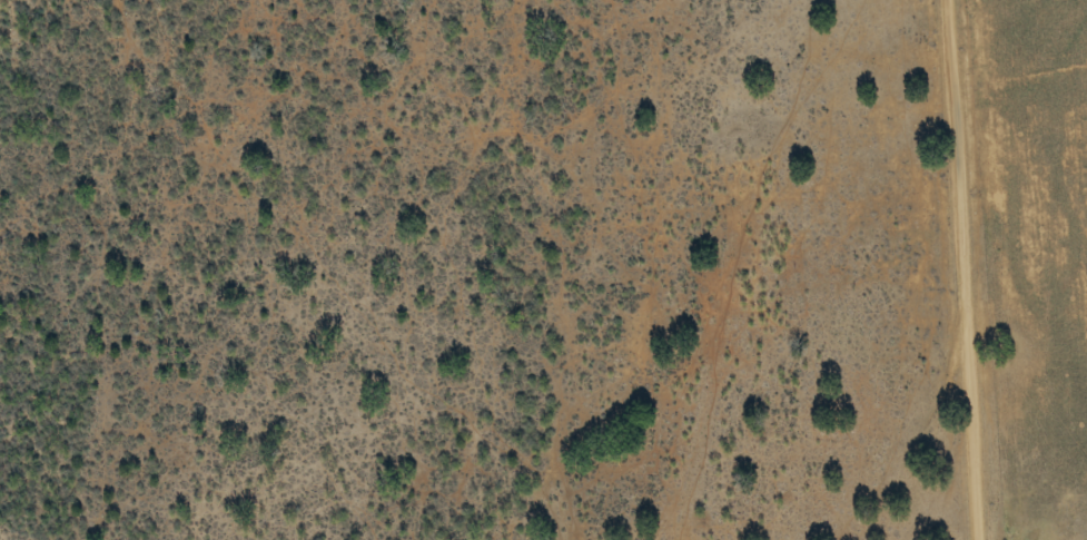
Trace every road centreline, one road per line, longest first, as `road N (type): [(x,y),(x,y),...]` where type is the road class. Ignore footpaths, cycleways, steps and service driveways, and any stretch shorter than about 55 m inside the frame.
road 1 (residential): [(961,0),(982,539)]

